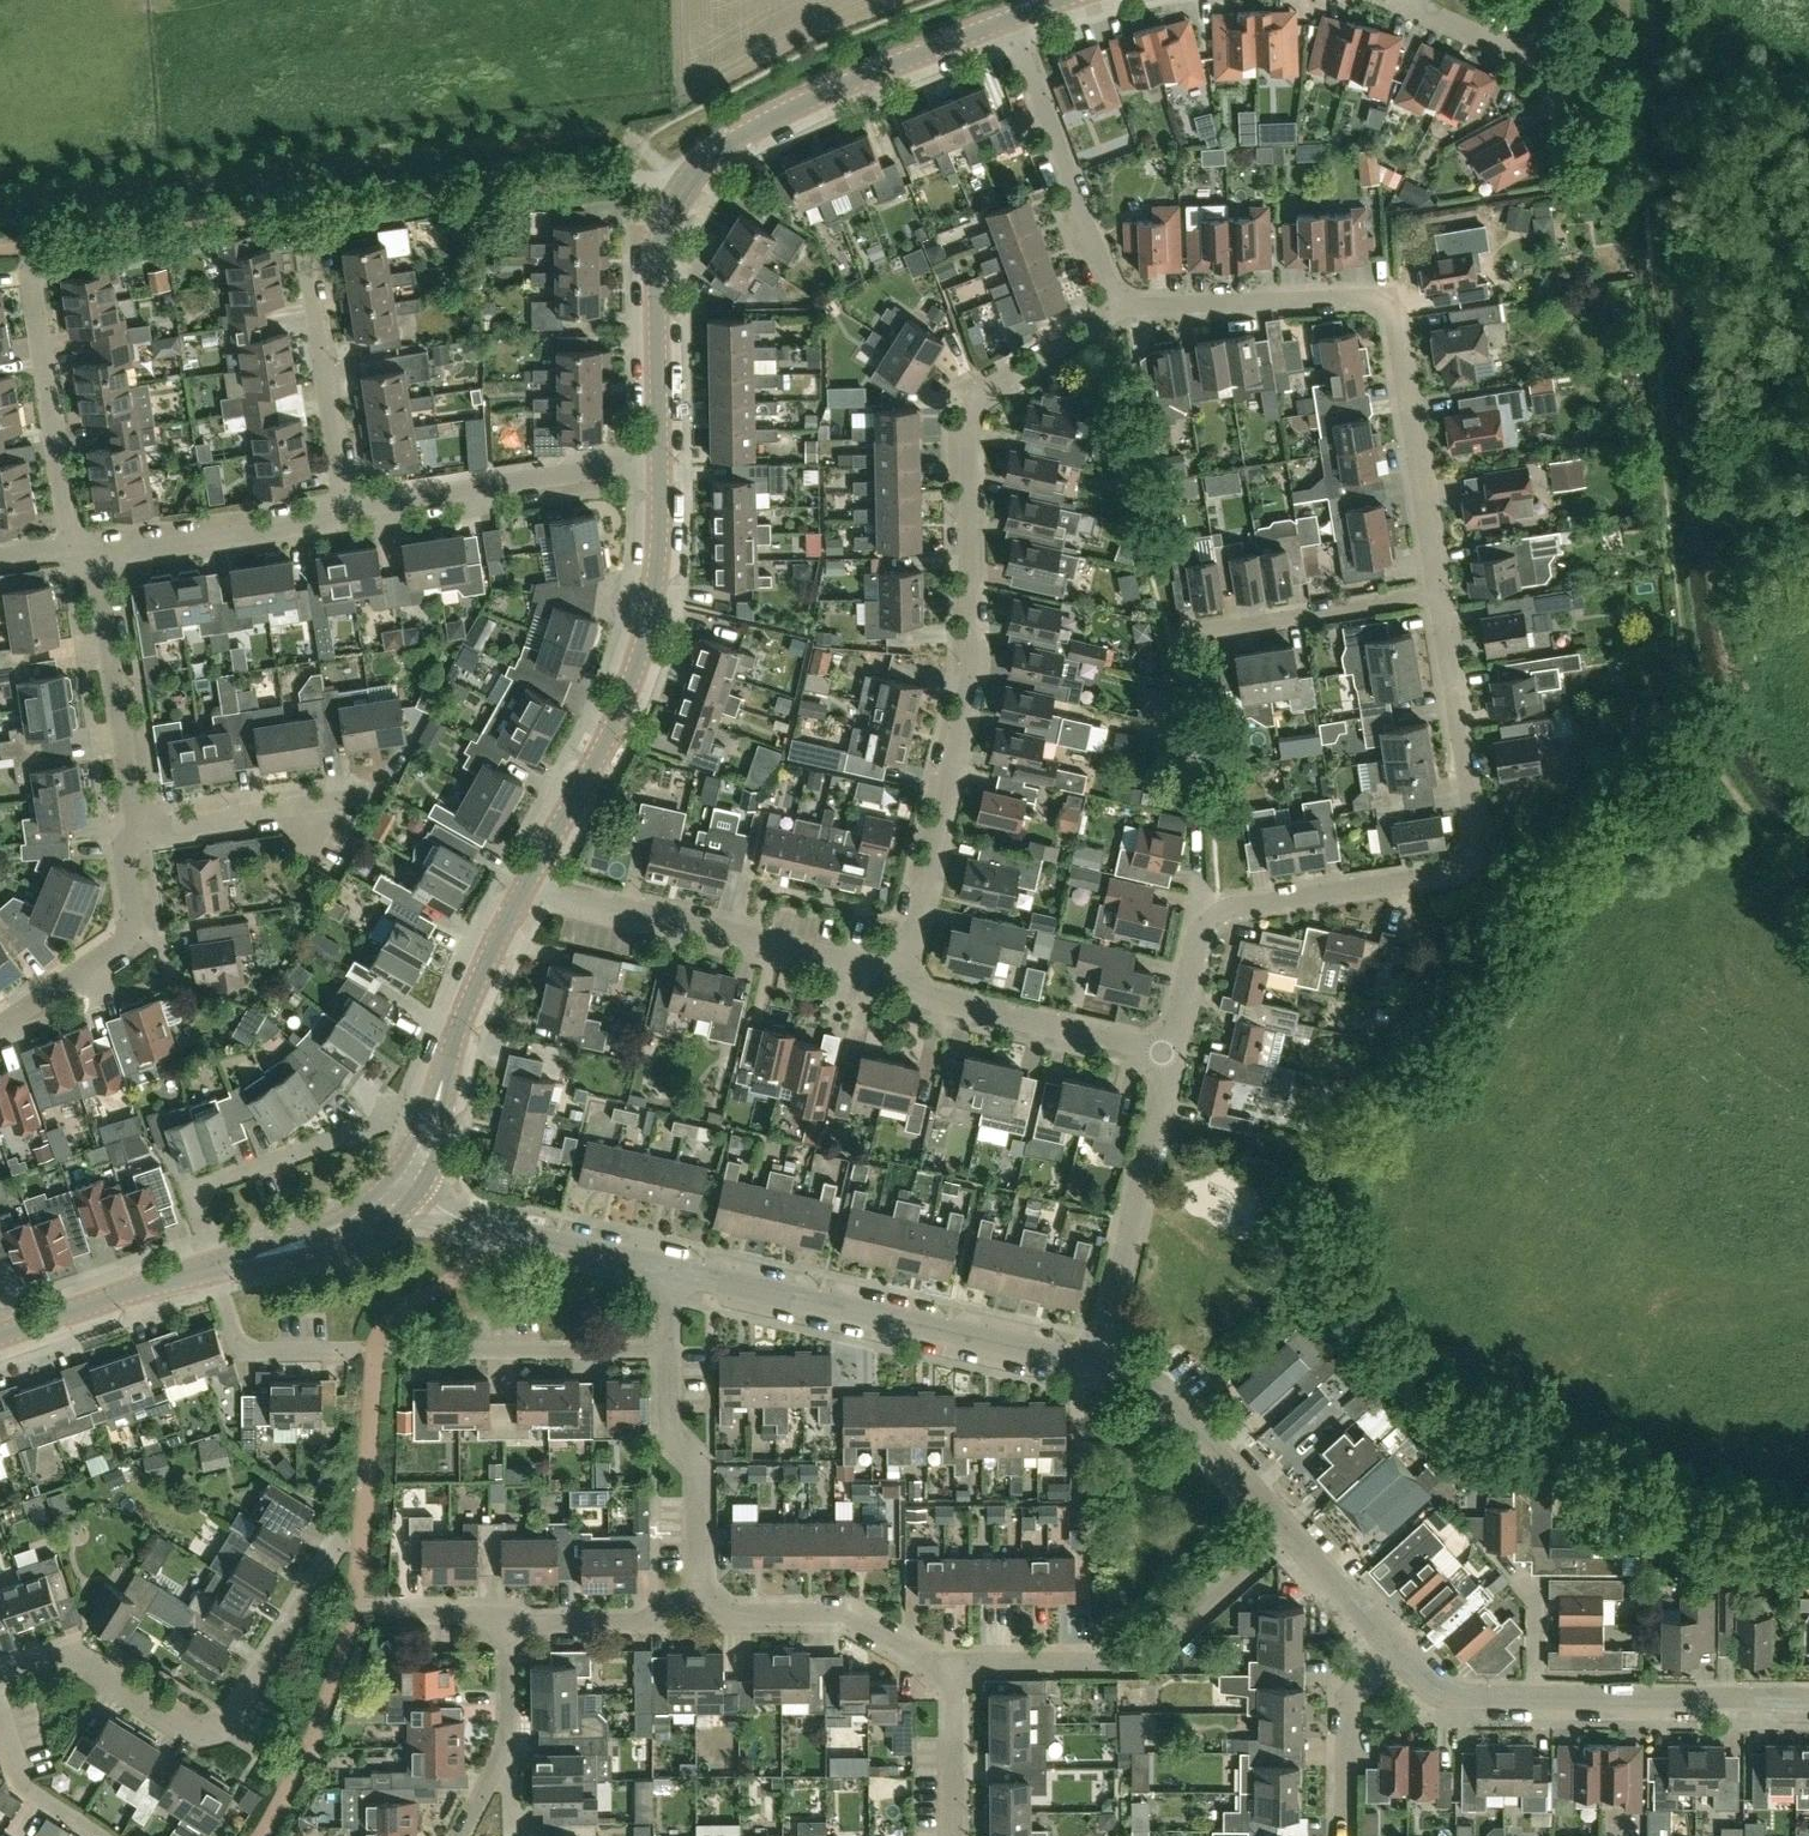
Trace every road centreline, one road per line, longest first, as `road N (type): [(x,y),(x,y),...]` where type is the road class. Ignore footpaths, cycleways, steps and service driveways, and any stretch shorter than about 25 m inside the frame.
road 1 (residential): [(904,973),(970,699),(974,414),(982,396),(1120,323)]
road 2 (residential): [(1174,1055),(1205,931),(1216,916),(1447,877),(1468,867),(1478,838),(1436,595)]
road 3 (tertiary): [(661,461),(661,242),(686,185),(708,160),(777,115),(1008,19)]
road 4 (residential): [(1436,595),(1395,323),(1385,308),(1372,299),(1247,300),(1120,323)]
road 5 (residential): [(346,1545),(331,1550),(226,1727),(187,1734),(64,1656),(0,1677)]
road 6 (tertiary): [(525,889),(627,701),(659,566),(661,461)]
road 7 (residential): [(1100,1366),(670,1274)]
road 8 (residential): [(904,973),(525,889)]
road 9 (residential): [(1282,1533),(1138,1658),(956,1665)]
road 10 (residential): [(1120,323),(1008,19)]
road 11 (tertiary): [(405,1184),(425,1149),(468,1006),(525,889)]
road 12 (residential): [(1100,1366),(1174,1055)]
road 13 (residential): [(345,506),(661,461)]
road 14 (residential): [(1174,1055),(922,997),(904,973)]
road 15 (residential): [(73,545),(29,264)]
road 16 (residential): [(670,1274),(482,1226),(405,1184)]
road 17 (residential): [(217,1268),(199,1209),(212,1183),(392,1120)]
road 18 (residential): [(956,1665),(932,1665),(849,1615),(728,1614),(696,1591)]
road 19 (residential): [(345,506),(309,235)]
road 20 (residential): [(1808,1702),(1535,1698)]
road 21 (residential): [(139,828),(100,558)]
road 22 (residential): [(0,1028),(120,947),(132,909),(124,851),(139,828)]
road 23 (residential): [(669,1347),(400,1347)]
road 24 (residential): [(100,558),(330,520),(345,506)]
road 25 (residential): [(1282,1533),(1164,1392),(1100,1366)]
road 26 (residential): [(696,1591),(695,1464),(671,1435),(669,1347)]
road 27 (residential): [(1194,635),(1436,595)]
road 28 (tertiary): [(0,1338),(217,1268)]
road 29 (residential): [(356,797),(139,828)]
road 30 (tertiary): [(217,1268),(335,1235),(405,1184)]
road 31 (residential): [(1346,1835),(1347,1699),(1395,1655)]
road 32 (residential): [(696,1591),(644,1623),(507,1624)]
road 33 (residential): [(1552,113),(1552,75),(1414,0)]
road 34 (residential): [(355,1348),(244,1347),(217,1268)]
road 35 (residential): [(956,1665),(954,1835)]
road 36 (residential): [(1395,1655),(1282,1533)]
road 37 (residential): [(98,1835),(20,1787),(0,1716)]
road 38 (residential): [(1535,1698),(1451,1696),(1395,1655)]
road 39 (residential): [(507,1624),(495,1616),(362,1608)]
road 40 (residential): [(498,1765),(507,1742),(507,1624)]

